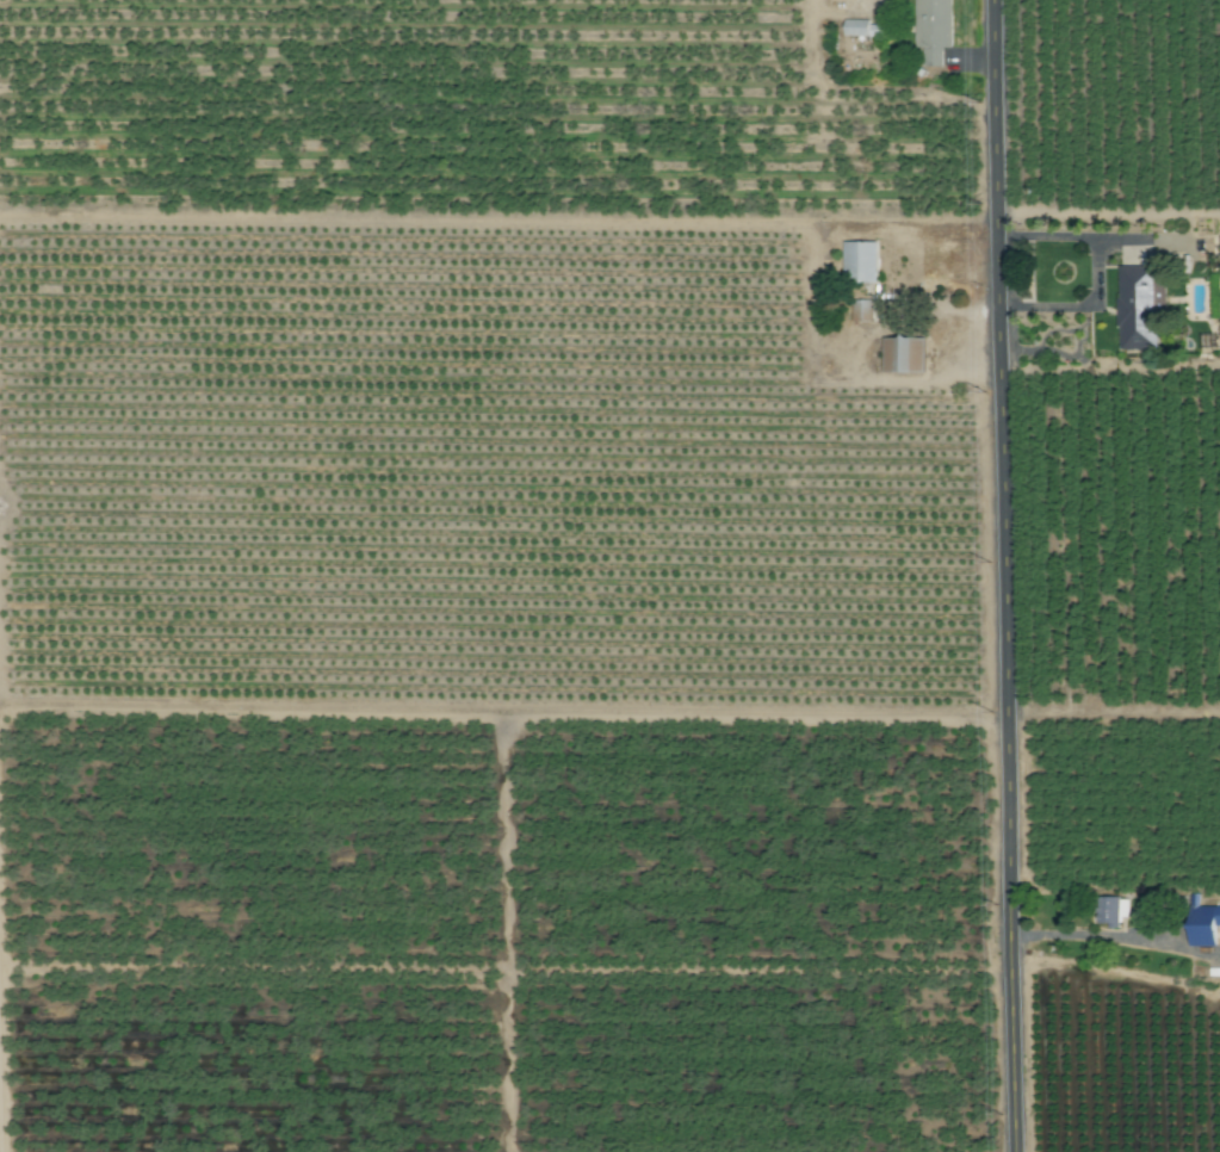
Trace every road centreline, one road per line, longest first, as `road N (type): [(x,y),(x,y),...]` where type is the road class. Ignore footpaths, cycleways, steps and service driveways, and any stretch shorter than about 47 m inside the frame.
road 1 (residential): [(995,0),(1017,1151)]

